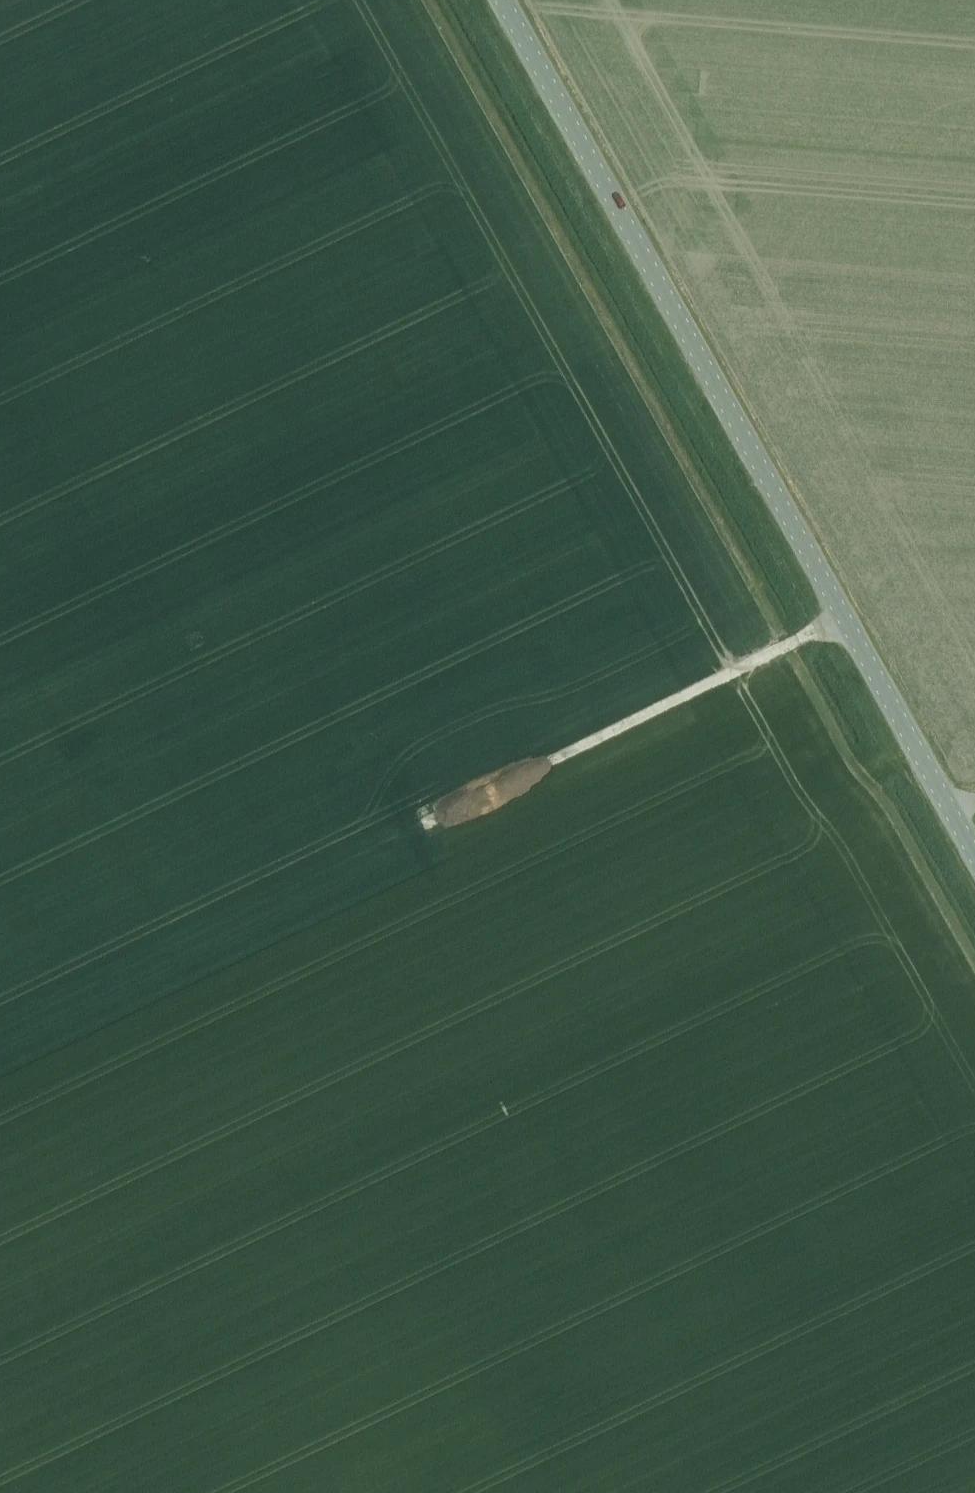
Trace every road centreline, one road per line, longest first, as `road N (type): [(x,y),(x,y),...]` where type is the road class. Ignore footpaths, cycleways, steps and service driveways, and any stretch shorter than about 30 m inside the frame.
road 1 (tertiary): [(974,856),(504,0)]

